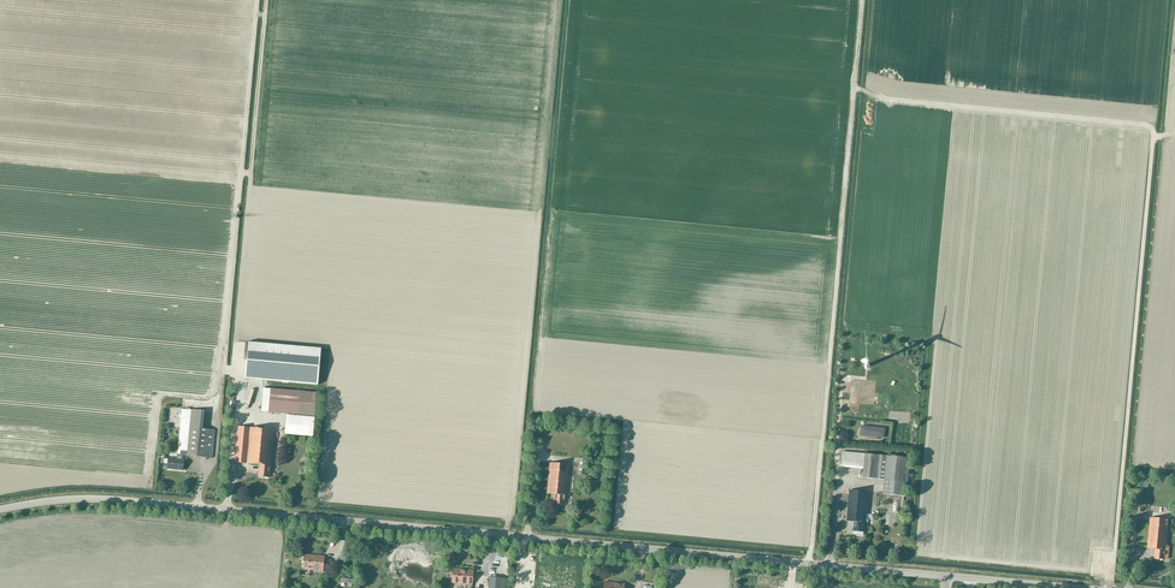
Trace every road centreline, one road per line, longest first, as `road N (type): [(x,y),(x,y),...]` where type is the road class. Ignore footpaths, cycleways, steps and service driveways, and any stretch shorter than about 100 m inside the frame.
road 1 (unclassified): [(1063,587),(136,502),(78,499),(0,510)]
road 2 (track): [(862,0),(811,565)]
road 3 (unclassified): [(1110,587),(1154,137)]

